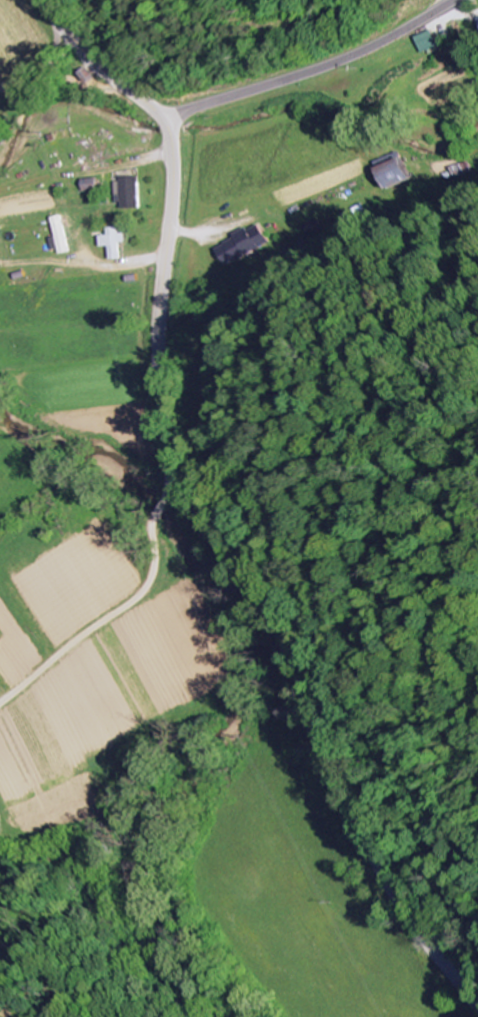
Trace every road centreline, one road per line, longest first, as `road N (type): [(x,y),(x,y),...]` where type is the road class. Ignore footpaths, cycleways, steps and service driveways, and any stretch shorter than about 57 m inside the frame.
road 1 (tertiary): [(477,996),(382,857),(282,635),(178,440),(161,354),(176,187),(171,132),(49,0)]
road 2 (residential): [(0,702),(154,584),(176,474),(176,431)]
road 3 (tertiary): [(164,119),(360,54),(460,0)]

